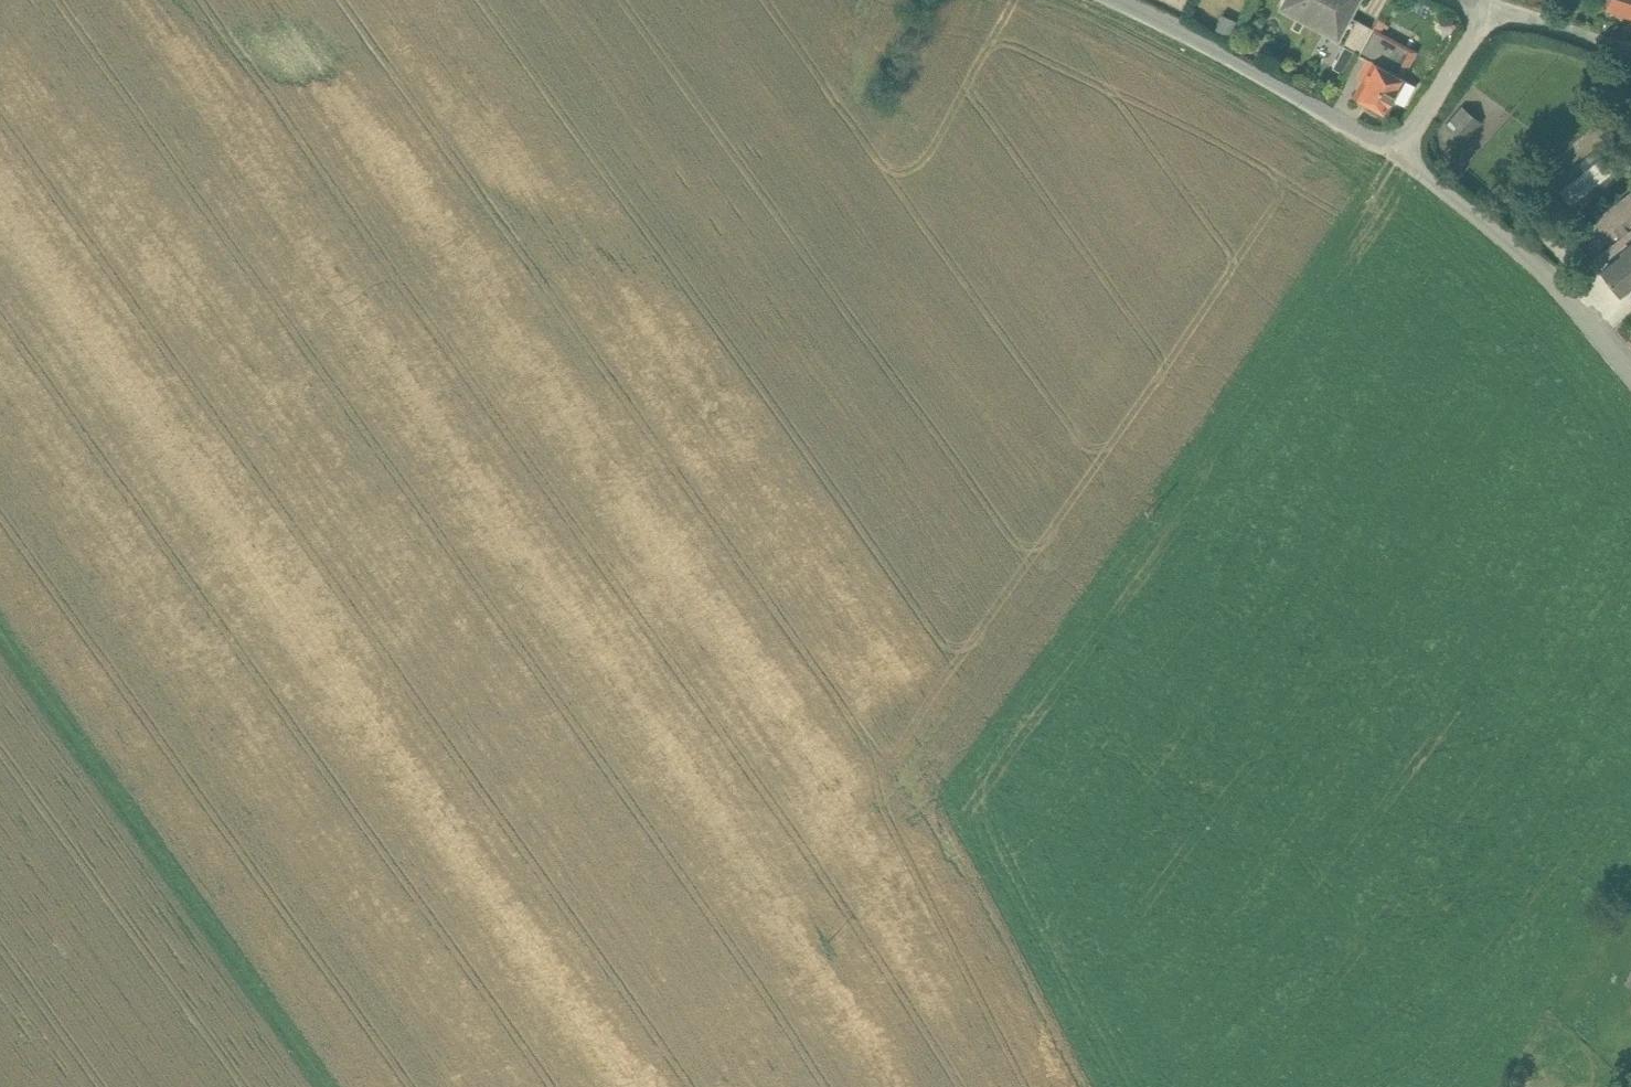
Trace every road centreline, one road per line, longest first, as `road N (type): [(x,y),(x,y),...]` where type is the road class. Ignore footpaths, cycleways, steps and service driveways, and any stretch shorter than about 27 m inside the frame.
road 1 (track): [(1400,154),(1110,0)]
road 2 (track): [(1630,365),(1520,246),(1400,154)]
road 3 (track): [(1400,154),(1490,8)]
road 4 (unclassified): [(1469,0),(1630,52)]

